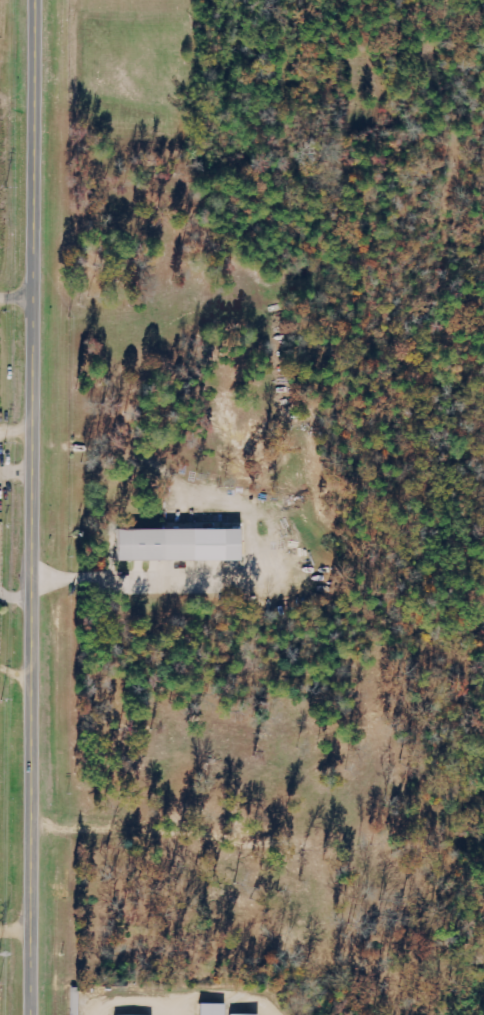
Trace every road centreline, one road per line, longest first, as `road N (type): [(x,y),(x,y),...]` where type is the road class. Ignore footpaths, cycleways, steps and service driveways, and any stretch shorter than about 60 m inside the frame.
road 1 (tertiary): [(35,1014),(36,0)]

